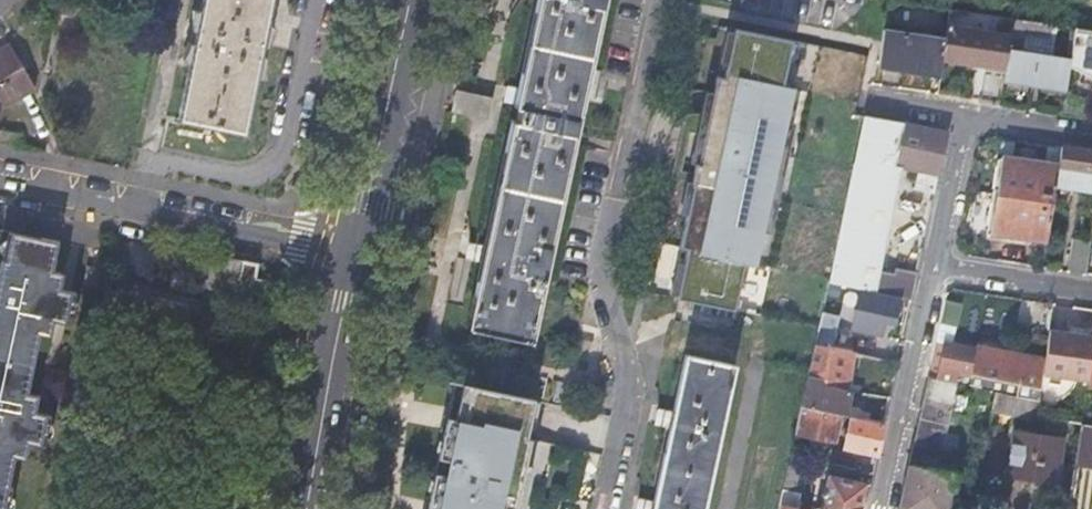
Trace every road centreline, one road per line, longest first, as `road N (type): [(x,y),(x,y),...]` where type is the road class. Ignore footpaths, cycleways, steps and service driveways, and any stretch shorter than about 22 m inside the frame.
road 1 (residential): [(0,179),(356,254)]
road 2 (tertiary): [(356,254),(412,0)]
road 3 (tertiary): [(307,508),(356,254)]
road 4 (residential): [(936,265),(882,508)]
road 5 (residential): [(1091,290),(936,265)]
road 6 (residential): [(965,117),(936,265)]
road 7 (residential): [(965,117),(1091,136)]

